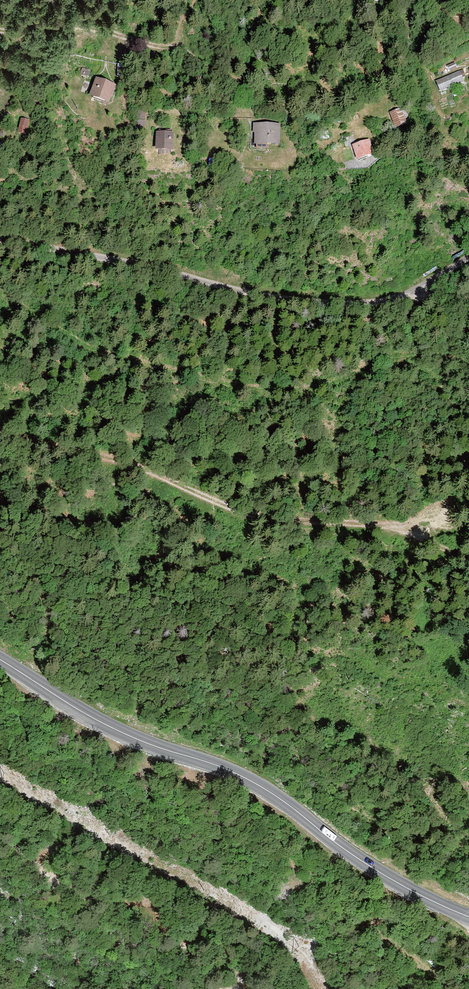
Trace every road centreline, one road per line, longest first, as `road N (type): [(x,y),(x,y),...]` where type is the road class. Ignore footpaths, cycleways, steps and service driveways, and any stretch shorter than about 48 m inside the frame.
road 1 (secondary): [(468,916),(372,867),(268,790),(111,728),(0,658)]
road 2 (track): [(196,967),(158,925),(50,875),(0,836)]

